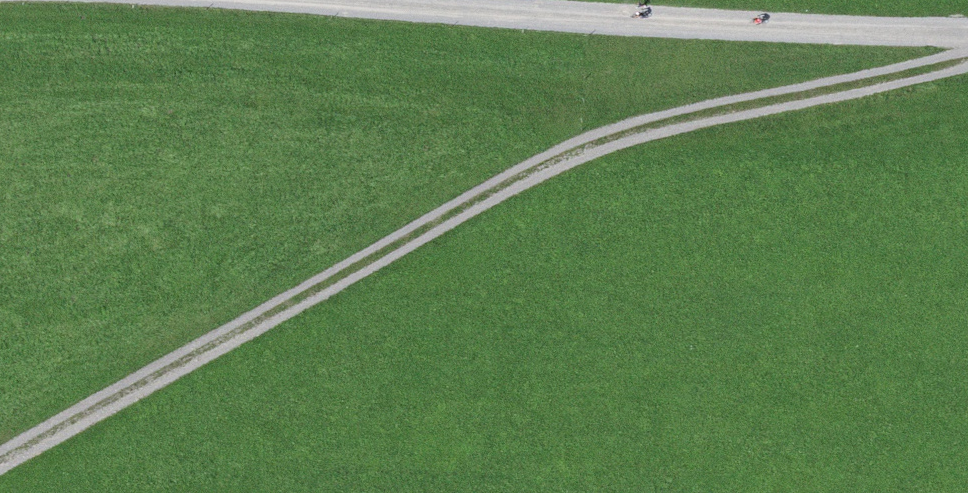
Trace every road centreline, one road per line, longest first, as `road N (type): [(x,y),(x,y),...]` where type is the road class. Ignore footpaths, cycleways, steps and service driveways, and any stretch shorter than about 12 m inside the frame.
road 1 (track): [(0,463),(603,135),(967,62)]
road 2 (track): [(367,0),(967,35)]

